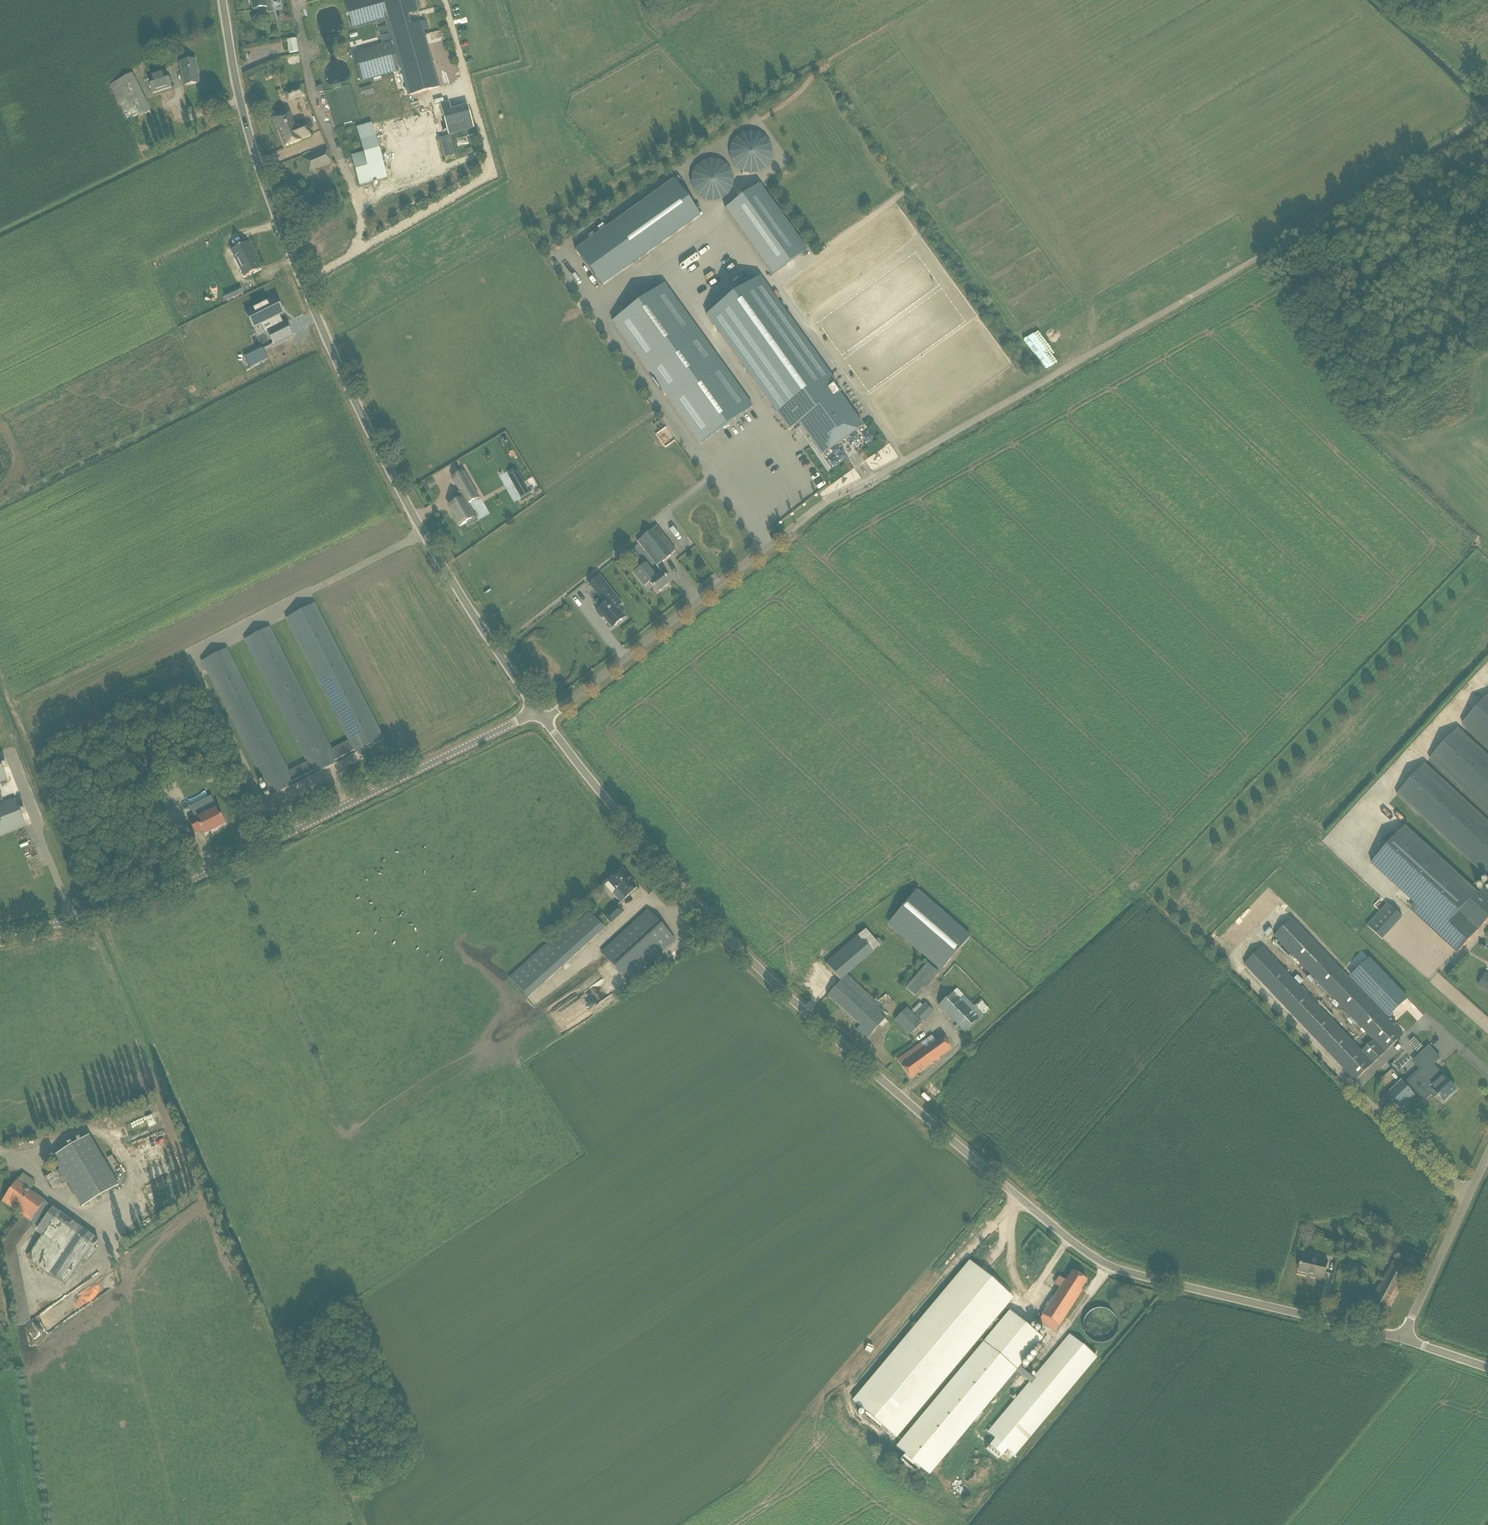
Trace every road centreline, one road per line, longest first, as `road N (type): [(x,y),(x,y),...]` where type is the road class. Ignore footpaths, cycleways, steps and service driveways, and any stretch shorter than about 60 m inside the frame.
road 1 (unclassified): [(1401,1339),(1148,1281),(1080,1248),(745,955),(544,720)]
road 2 (unclassified): [(536,709),(409,508),(328,343),(252,144),(222,0)]
road 3 (unclassified): [(0,935),(108,914),(166,893),(536,709)]
road 4 (unclassified): [(544,720),(797,523)]
road 5 (unclassified): [(1401,1339),(1487,1154)]
road 6 (track): [(352,394),(334,401),(376,495),(408,542)]

